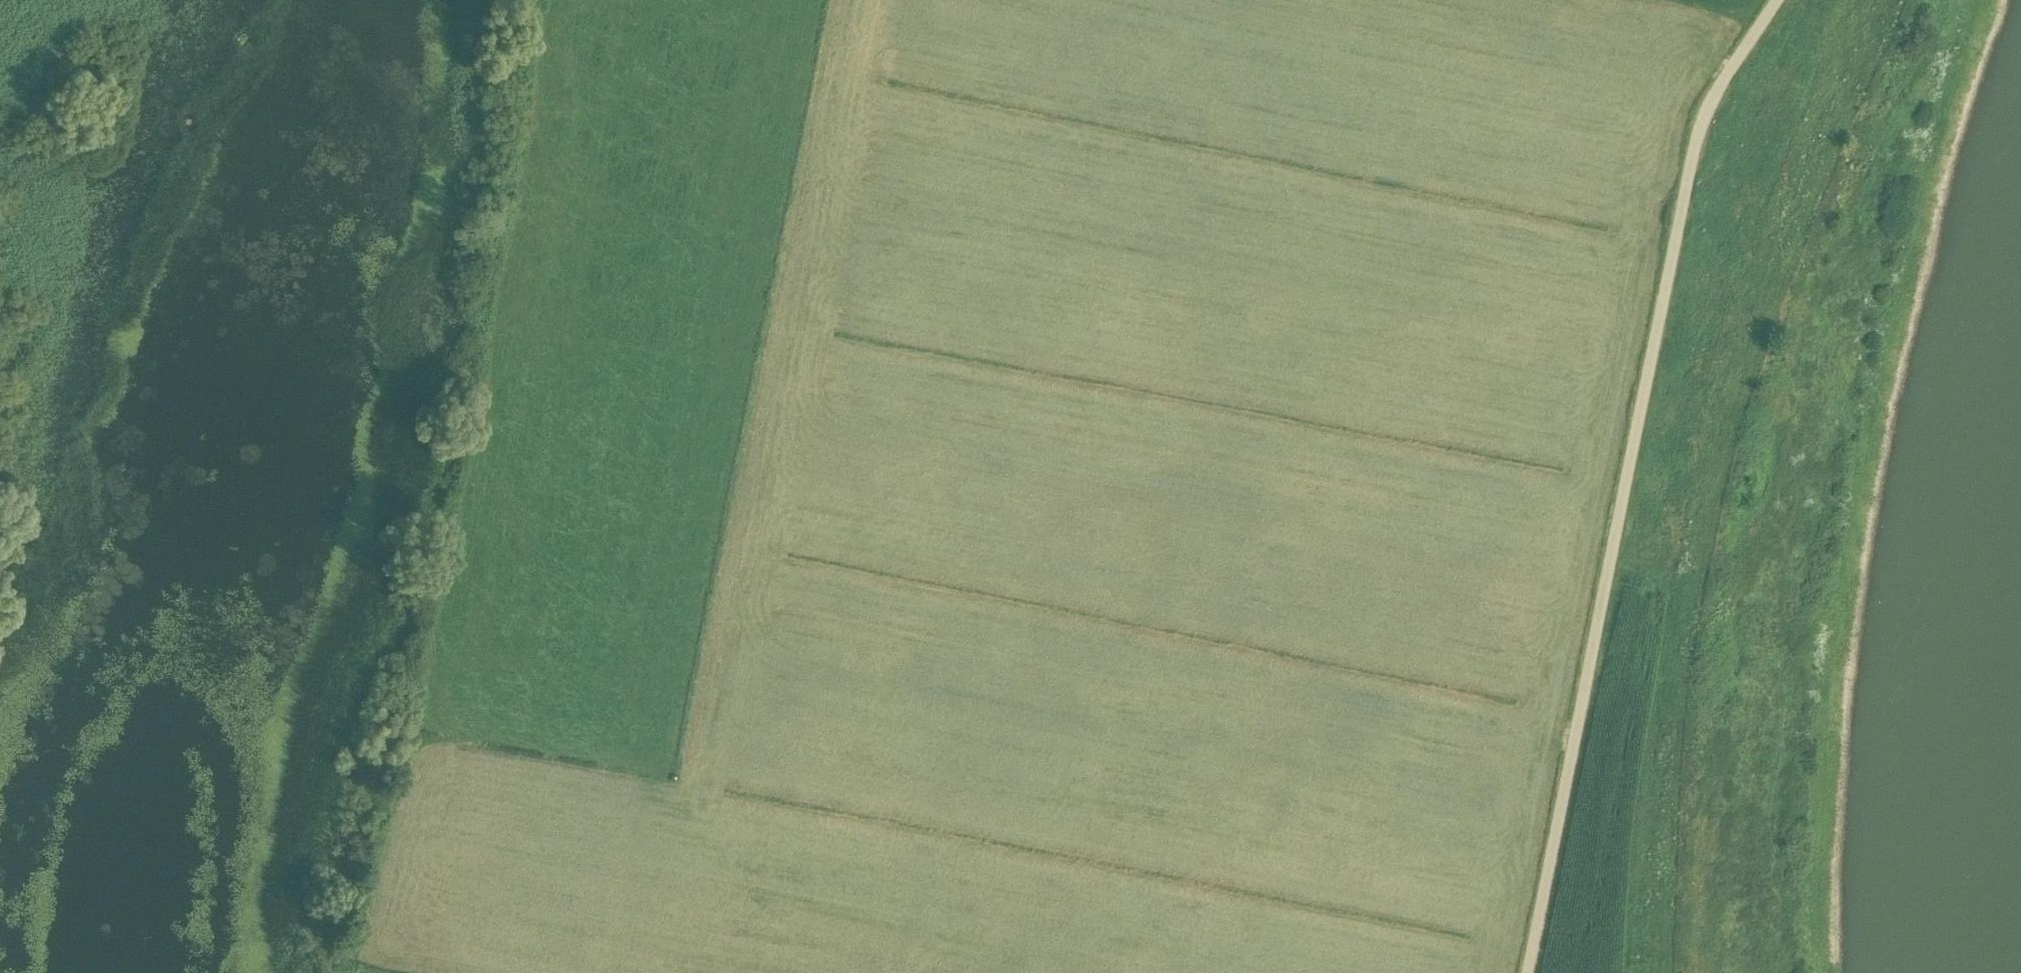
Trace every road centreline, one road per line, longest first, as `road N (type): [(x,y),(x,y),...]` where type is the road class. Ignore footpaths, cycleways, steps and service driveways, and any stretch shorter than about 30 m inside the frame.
road 1 (unclassified): [(1524,972),(1688,166),(1709,103),(1776,0)]

